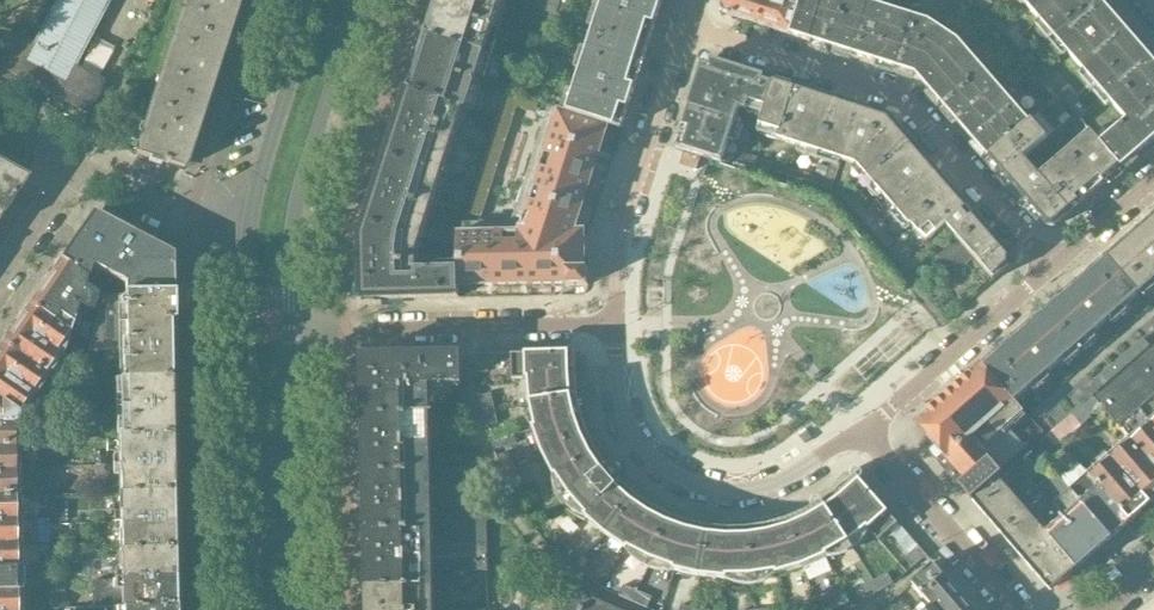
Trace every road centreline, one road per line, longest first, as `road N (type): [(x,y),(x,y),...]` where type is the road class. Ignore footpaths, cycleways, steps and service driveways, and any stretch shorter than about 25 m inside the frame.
road 1 (residential): [(1052,267),(893,96),(687,27)]
road 2 (secondary): [(251,211),(253,609)]
road 3 (residential): [(866,433),(771,476),(707,484),(637,426),(618,323)]
road 4 (secondary): [(289,330),(293,213),(359,0)]
road 5 (residential): [(289,330),(618,323)]
road 6 (residential): [(618,323),(625,218),(687,27)]
road 7 (secondary): [(295,609),(289,330)]
road 8 (residential): [(1052,267),(866,433)]
road 9 (residential): [(1023,609),(866,433)]
road 10 (secondary): [(316,0),(251,211)]
road 11 (residential): [(251,211),(190,227),(80,167)]
road 12 (residential): [(80,167),(0,282)]
road 13 (residential): [(1153,178),(1052,267)]

